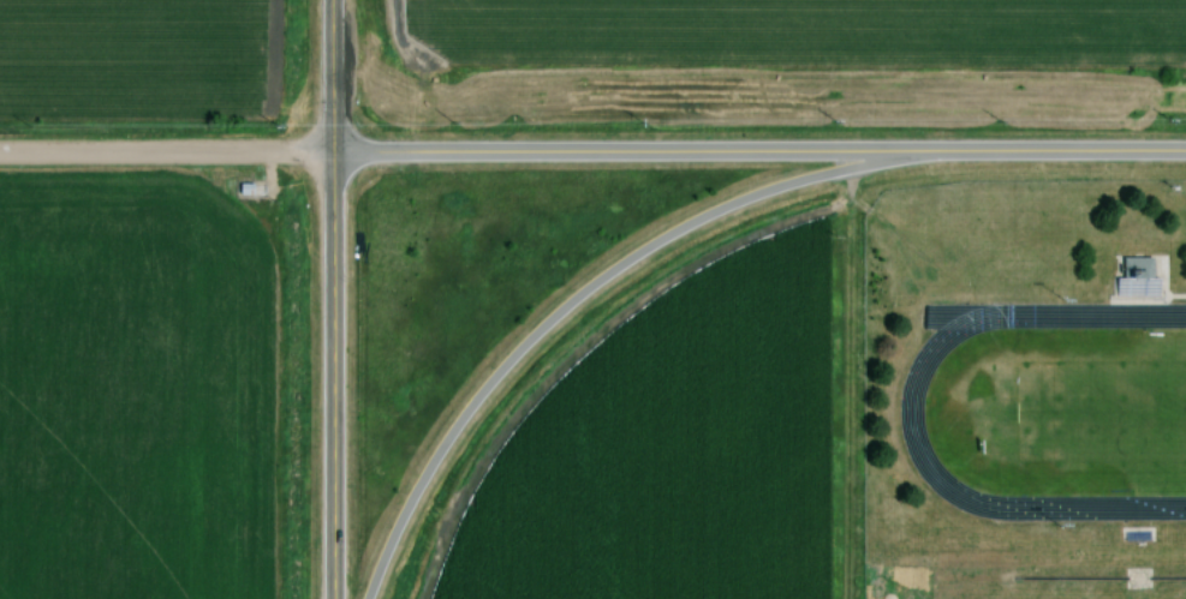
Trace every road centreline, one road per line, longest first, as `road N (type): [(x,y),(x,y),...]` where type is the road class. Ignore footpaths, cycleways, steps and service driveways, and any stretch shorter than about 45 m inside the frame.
road 1 (tertiary): [(368,598),(404,513),(457,427),(572,304),(720,211),(822,175),(918,154)]
road 2 (tertiary): [(333,155),(938,154)]
road 3 (tertiary): [(336,598),(332,0)]
road 4 (residential): [(0,156),(333,155)]
road 5 (tertiary): [(938,154),(1185,154)]

